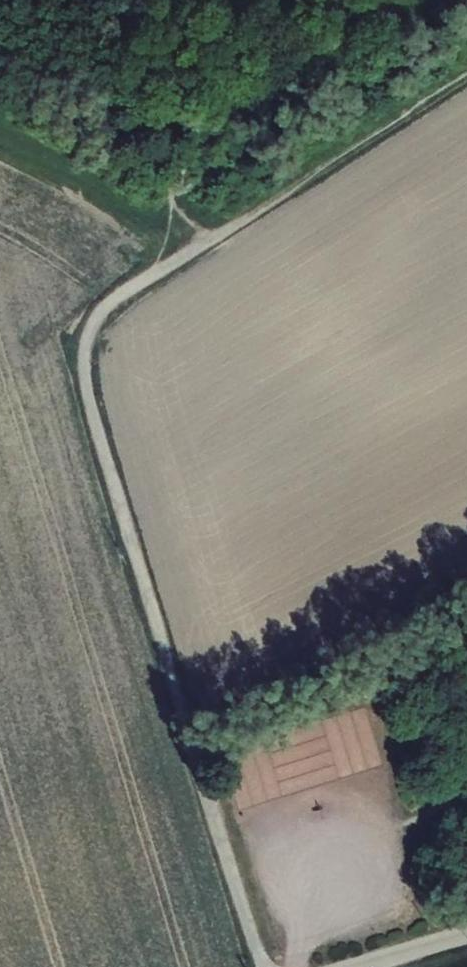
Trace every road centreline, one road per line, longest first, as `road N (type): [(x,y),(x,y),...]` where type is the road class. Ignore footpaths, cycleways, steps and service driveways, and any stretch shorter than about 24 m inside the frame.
road 1 (unclassified): [(264,966),(92,407),(85,342),(98,312)]
road 2 (track): [(98,312),(466,75)]

